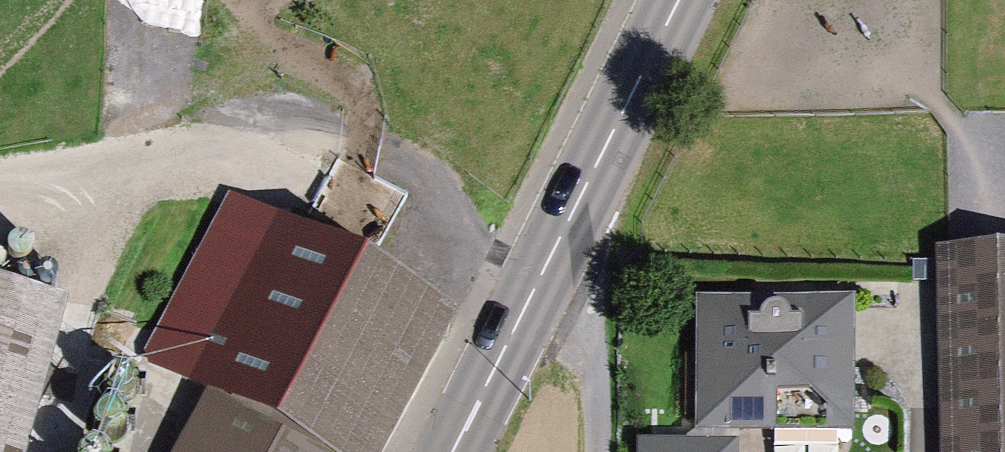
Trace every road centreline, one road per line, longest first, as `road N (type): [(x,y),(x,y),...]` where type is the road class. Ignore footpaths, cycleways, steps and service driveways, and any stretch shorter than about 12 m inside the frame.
road 1 (primary): [(447,451),(670,0)]
road 2 (track): [(93,170),(183,153),(287,174),(373,238),(514,312)]
road 3 (track): [(527,286),(592,344),(592,451)]

